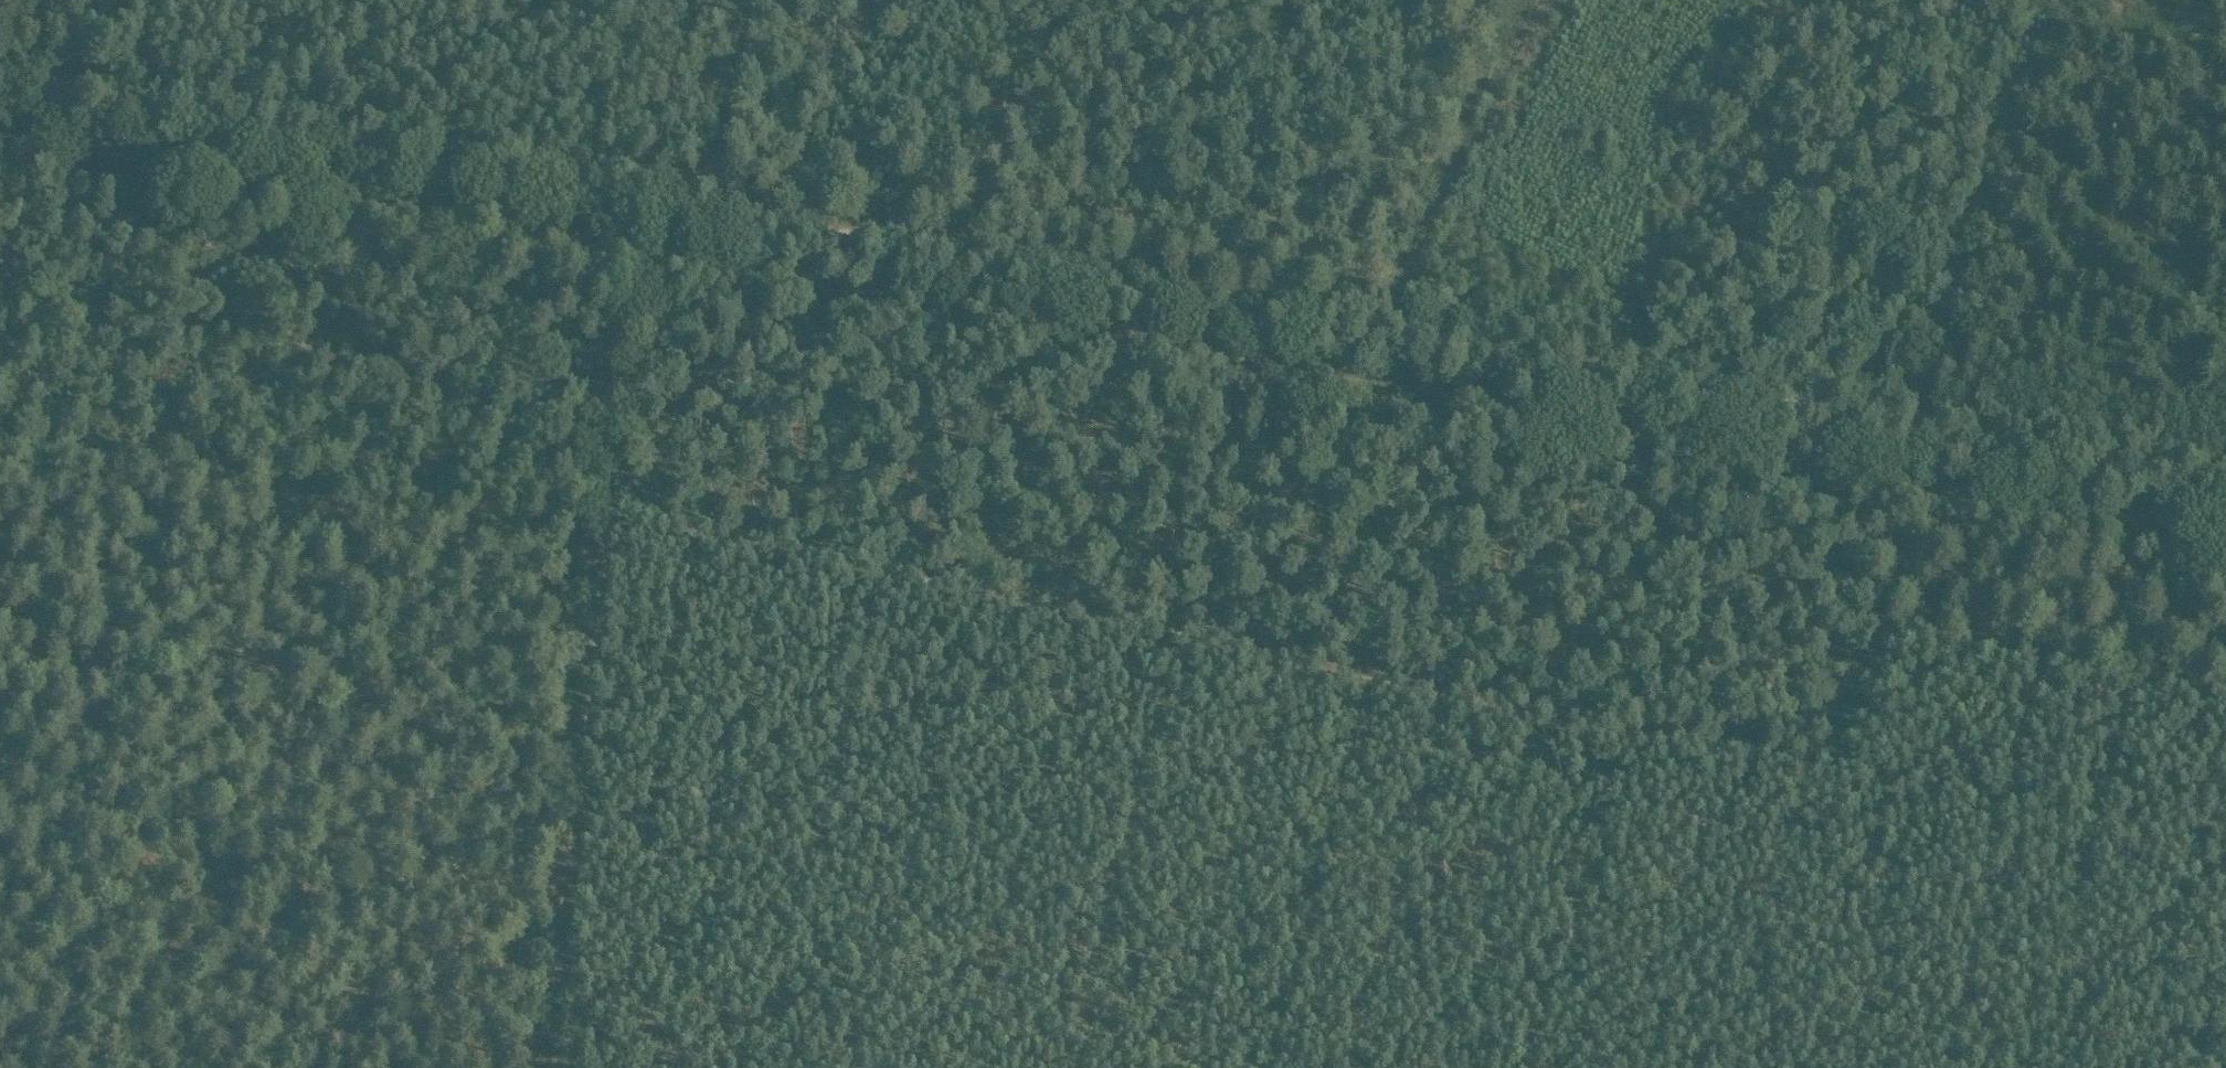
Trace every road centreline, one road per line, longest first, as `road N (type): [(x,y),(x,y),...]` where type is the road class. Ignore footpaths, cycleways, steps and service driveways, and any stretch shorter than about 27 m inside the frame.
road 1 (track): [(2225,480),(0,69)]
road 2 (track): [(614,513),(1454,694),(2225,847)]
road 3 (track): [(609,554),(0,441)]
road 4 (track): [(553,1067),(609,554)]
road 5 (track): [(1388,347),(1388,326),(1526,0)]
road 6 (track): [(630,344),(614,513)]

